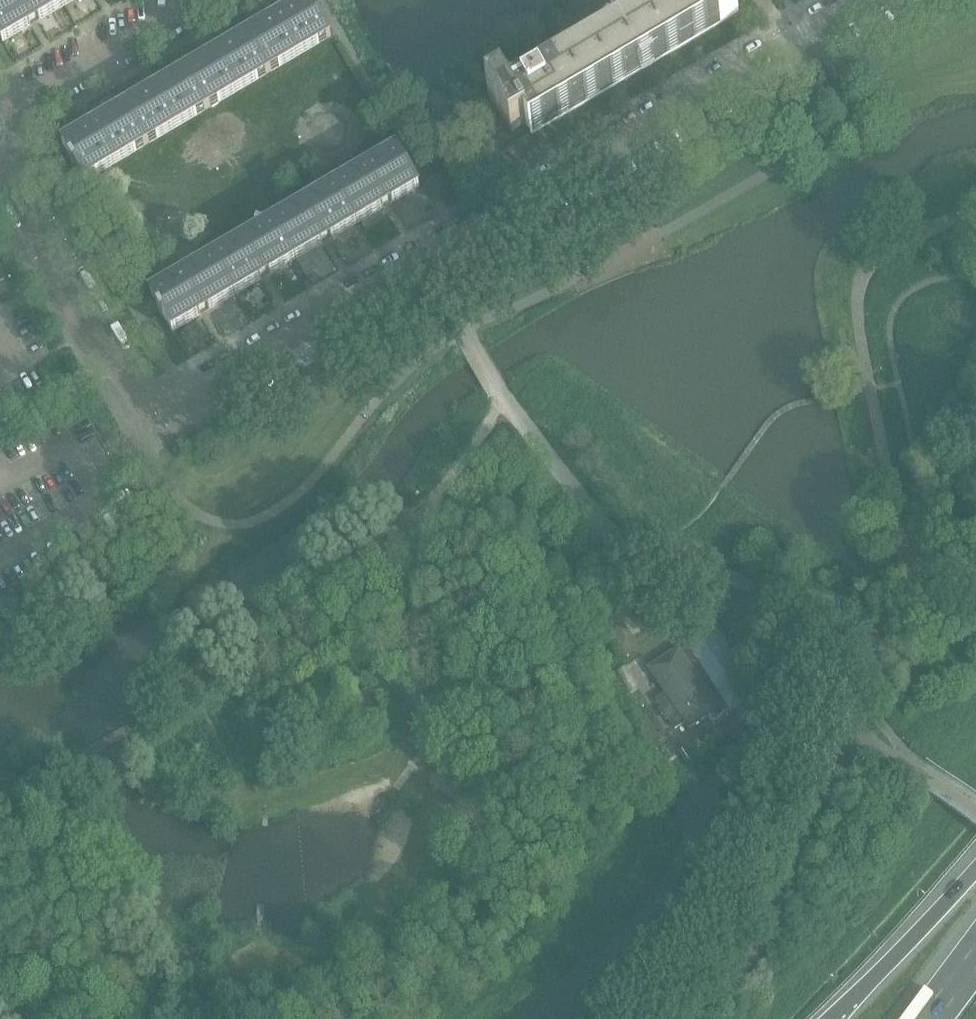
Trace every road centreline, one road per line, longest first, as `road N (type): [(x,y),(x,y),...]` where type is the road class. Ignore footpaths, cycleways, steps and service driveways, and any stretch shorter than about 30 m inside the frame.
road 1 (residential): [(845,0),(419,262),(186,393),(144,397),(117,369),(0,165)]
road 2 (residential): [(0,116),(194,0)]
road 3 (motorway): [(975,869),(835,1018)]

